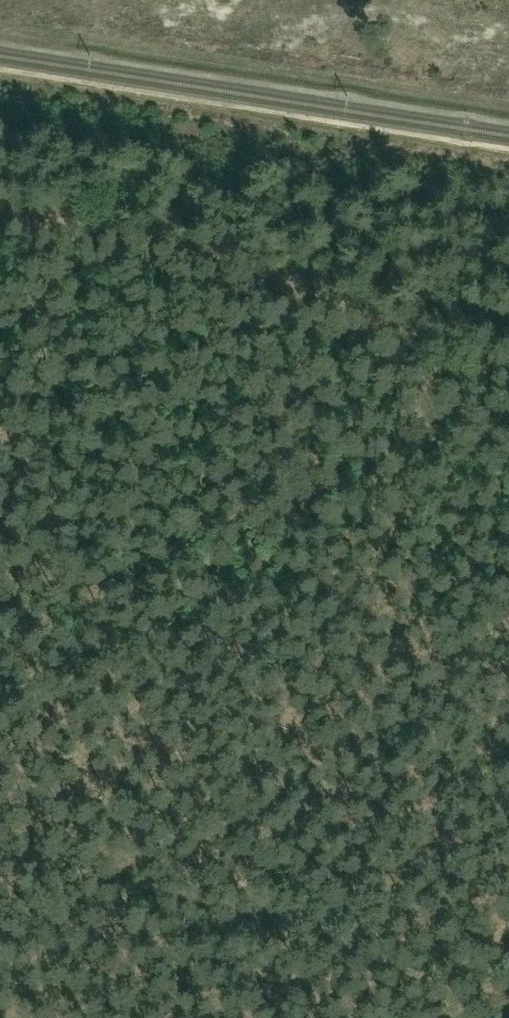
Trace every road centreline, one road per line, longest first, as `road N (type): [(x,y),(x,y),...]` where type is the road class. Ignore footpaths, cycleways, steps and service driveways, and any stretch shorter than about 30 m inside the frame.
road 1 (track): [(508,354),(154,228),(0,204)]

